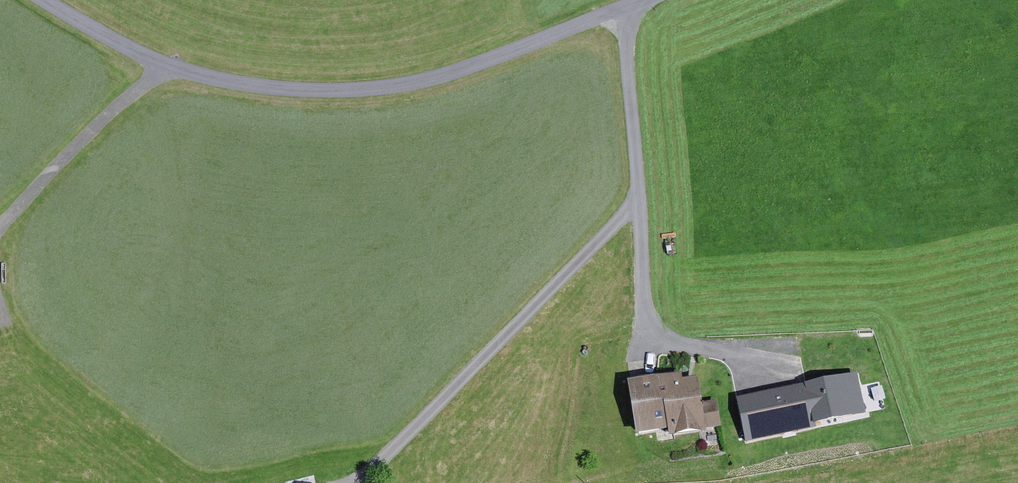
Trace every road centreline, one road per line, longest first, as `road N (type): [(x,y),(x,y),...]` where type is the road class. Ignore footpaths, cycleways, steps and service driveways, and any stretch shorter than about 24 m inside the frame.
road 1 (track): [(652,0),(421,82),(262,91),(164,67),(42,0)]
road 2 (track): [(775,364),(660,331),(645,310),(628,10)]
road 3 (track): [(365,477),(639,200)]
road 4 (track): [(0,229),(164,67)]

